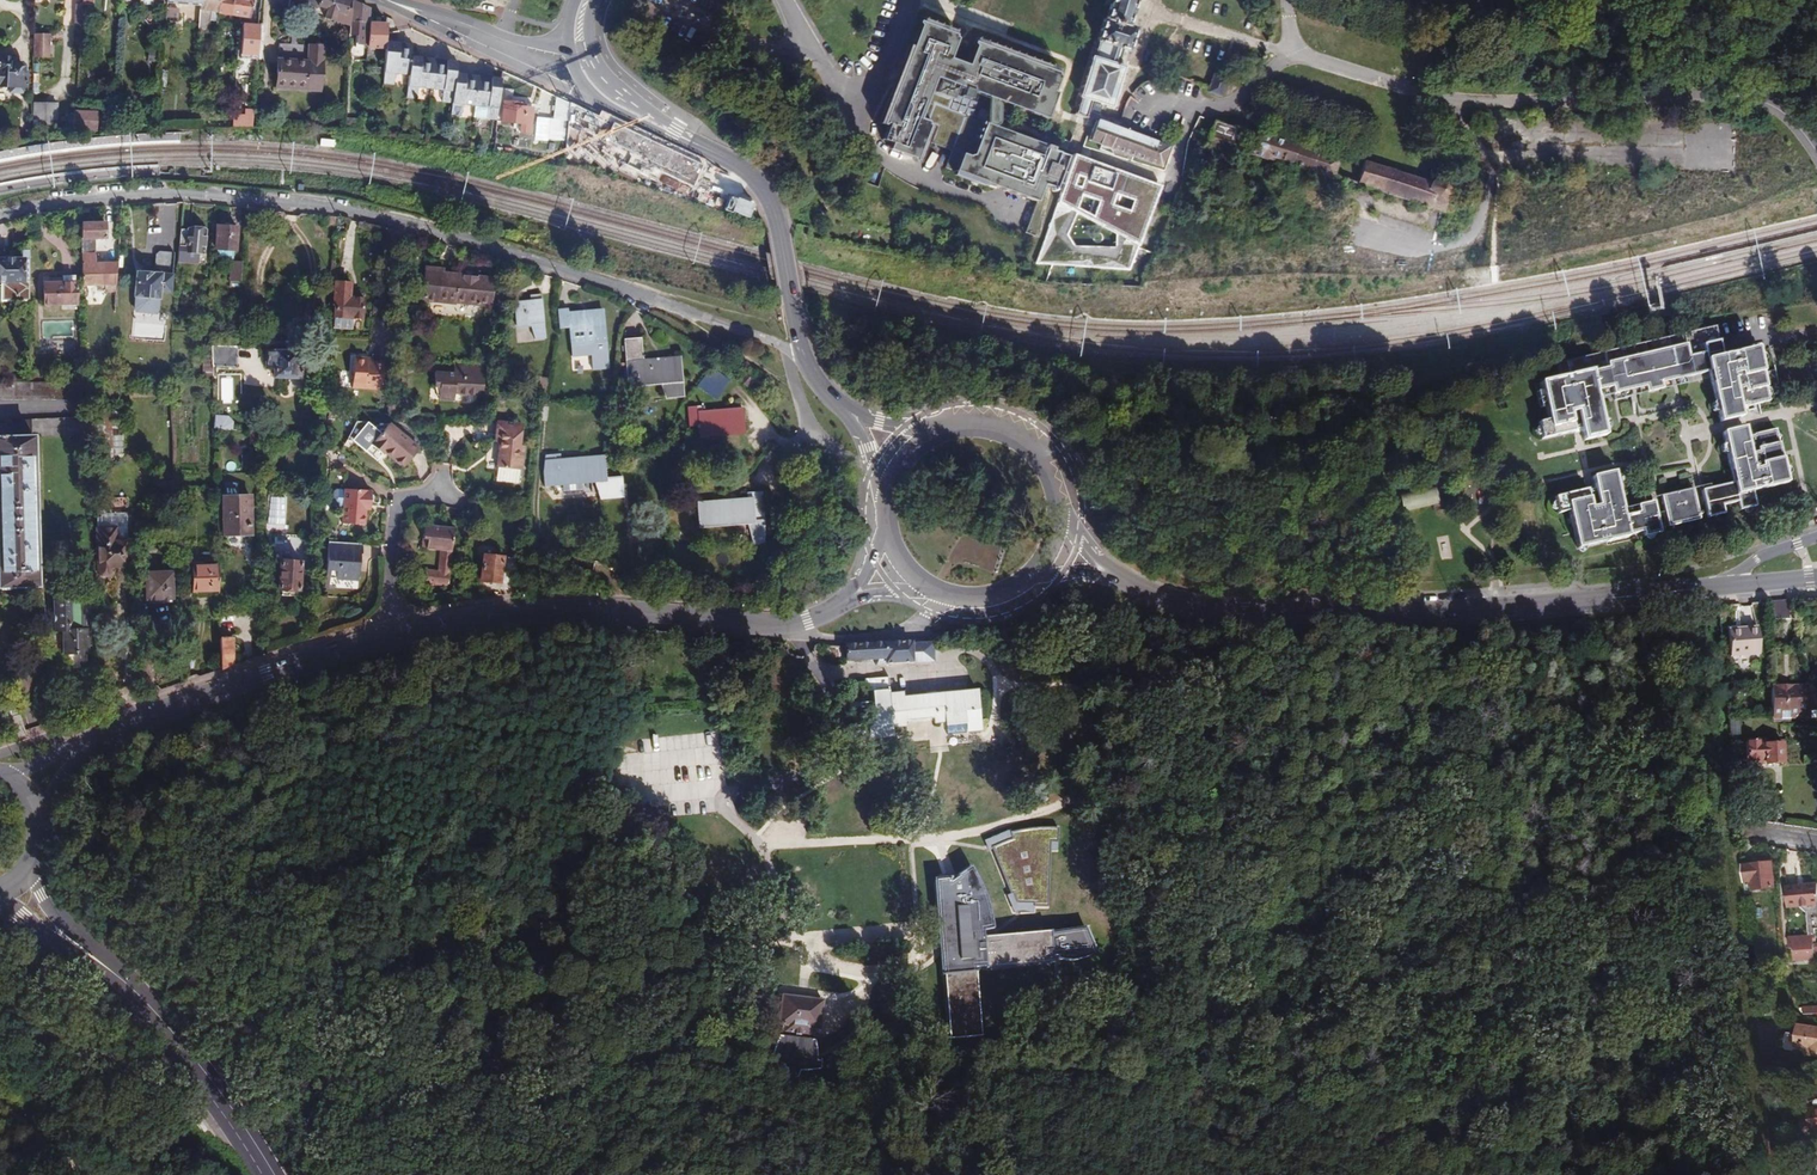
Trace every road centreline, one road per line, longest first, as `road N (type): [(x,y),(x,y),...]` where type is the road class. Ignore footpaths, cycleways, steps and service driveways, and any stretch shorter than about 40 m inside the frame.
road 1 (residential): [(0,215),(105,198),(194,194),(327,208),(555,269),(802,353)]
road 2 (track): [(273,807),(438,732),(555,737),(615,747),(776,844),(905,839),(958,859)]
road 3 (secondary): [(1122,583),(1180,607),(1246,616),(1705,588)]
road 4 (secondary): [(386,633),(477,610),(611,610),(783,624),(840,602)]
road 5 (secondary): [(617,105),(758,187),(779,230),(802,353)]
road 6 (secondary): [(77,747),(386,633)]
road 7 (unclassified): [(386,0),(569,90),(617,105)]
road 8 (secondary): [(126,981),(168,1027),(265,1174)]
road 9 (secondary): [(1071,528),(1067,477),(1039,435),(1017,421),(967,412),(919,429)]
road 10 (unclassified): [(578,45),(503,37),(386,0)]
road 11 (residential): [(458,499),(397,497),(386,633)]
road 12 (secondary): [(126,981),(24,871)]
road 13 (secondary): [(0,905),(88,966),(126,981)]
road 14 (secondary): [(923,591),(971,606),(1001,603),(1050,571)]
road 15 (tertiary): [(1816,536),(1756,557),(1705,588)]

